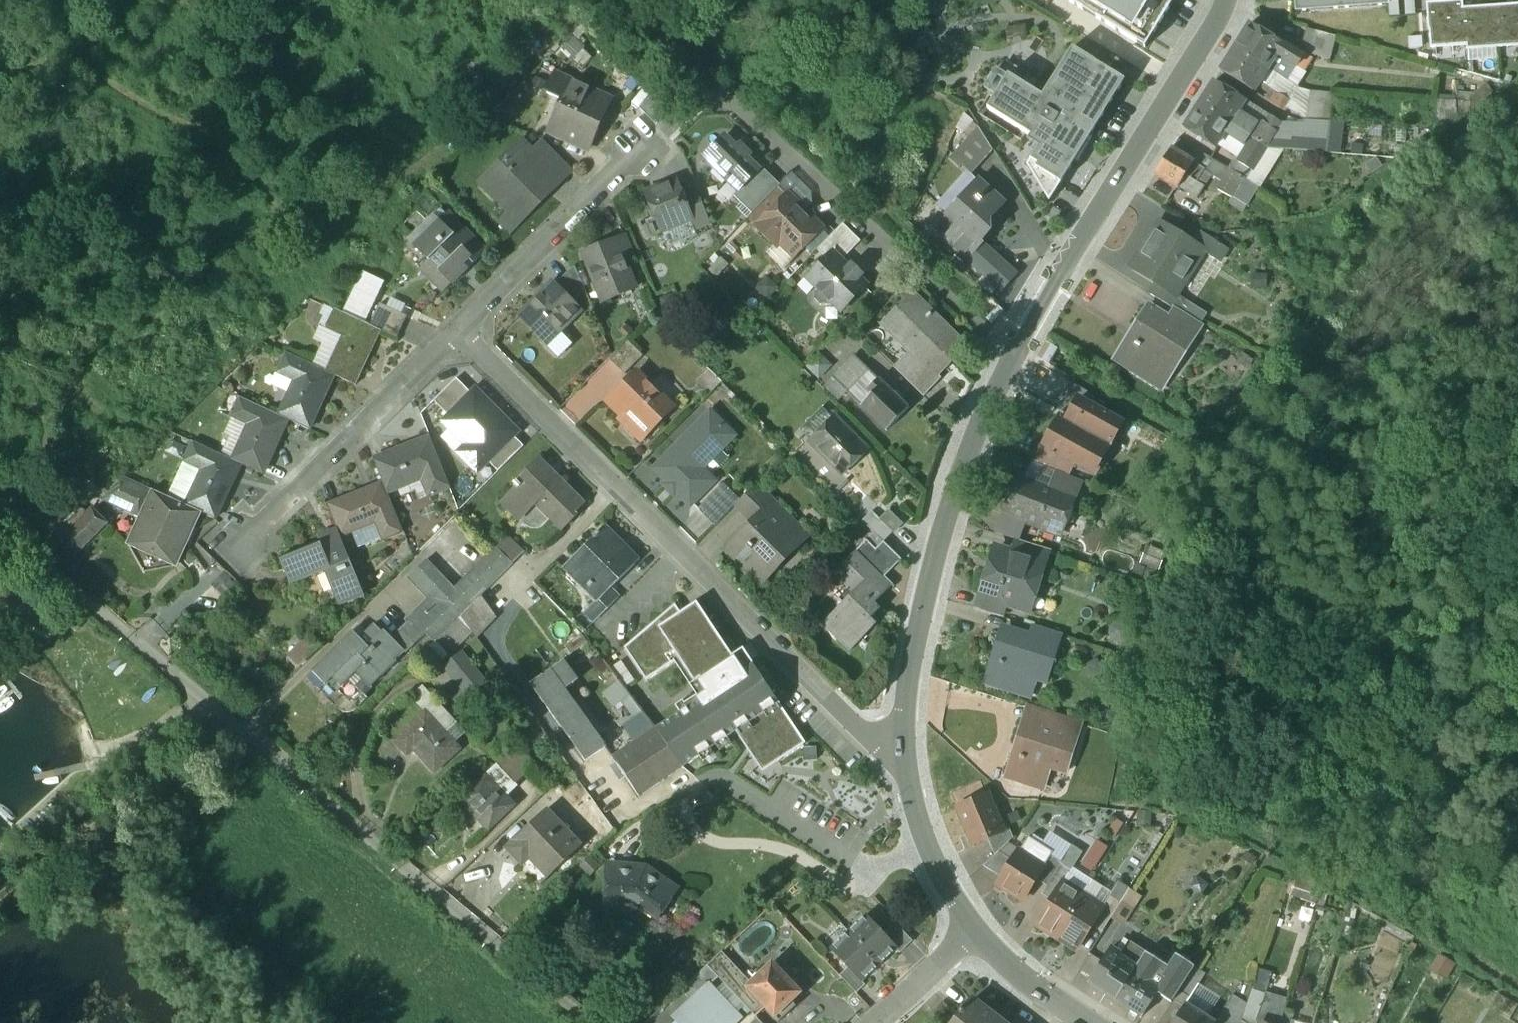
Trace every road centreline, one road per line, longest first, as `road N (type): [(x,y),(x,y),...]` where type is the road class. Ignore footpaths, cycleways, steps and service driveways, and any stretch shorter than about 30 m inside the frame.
road 1 (residential): [(907,744),(866,736),(462,334)]
road 2 (tertiary): [(1222,0),(1013,357)]
road 3 (residential): [(1013,357),(713,80)]
road 4 (tertiary): [(1013,357),(957,493),(912,672),(907,744)]
road 5 (residential): [(247,536),(462,334)]
road 6 (residential): [(462,334),(644,147)]
road 7 (tertiary): [(907,744),(937,866),(974,928)]
road 8 (tertiary): [(974,928),(997,955),(1091,1022)]
road 9 (residential): [(974,928),(875,1022)]

